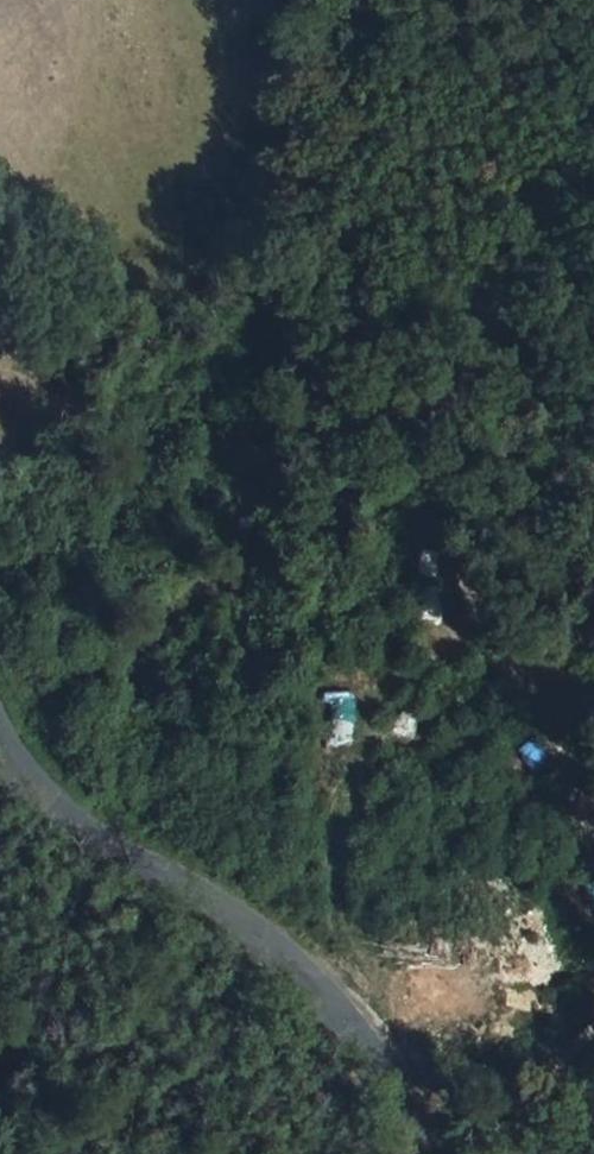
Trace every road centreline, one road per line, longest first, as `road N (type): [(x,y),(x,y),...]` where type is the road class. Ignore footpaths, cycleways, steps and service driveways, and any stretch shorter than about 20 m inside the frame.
road 1 (tertiary): [(0,726),(69,814),(298,957),(426,1153)]

